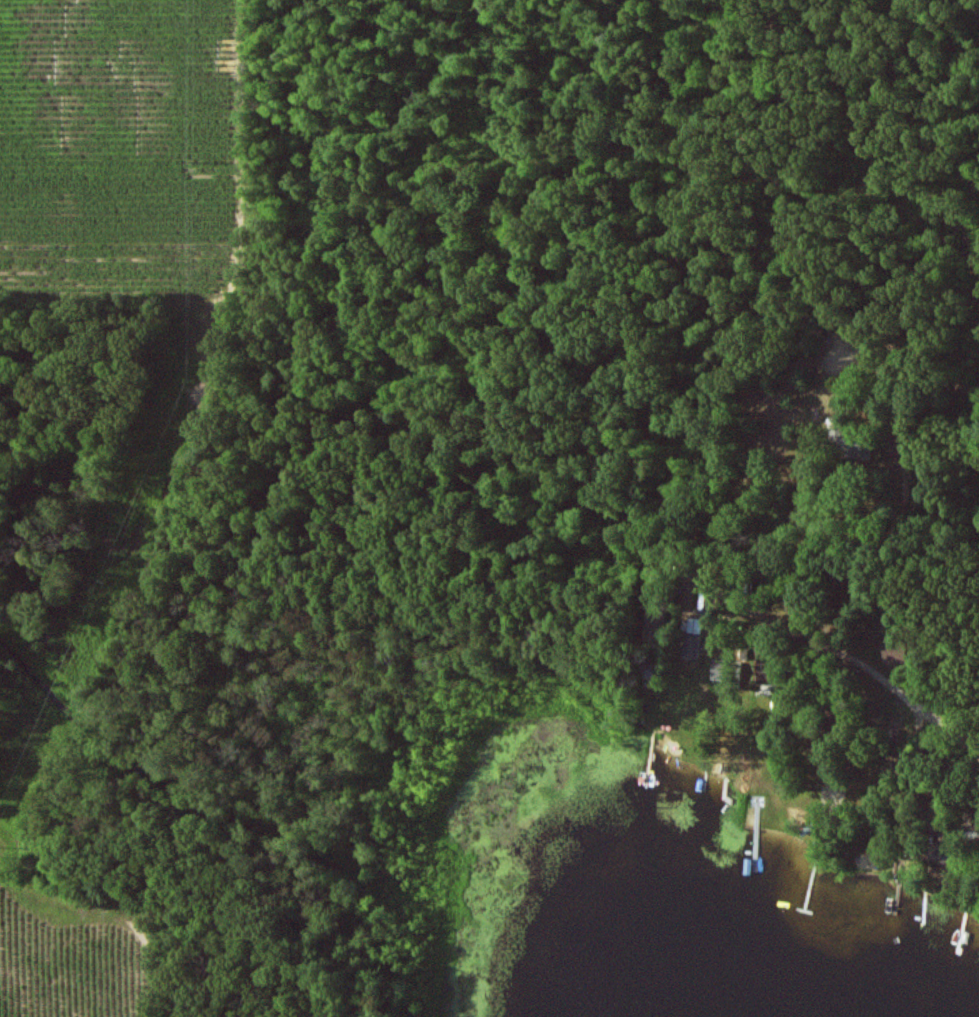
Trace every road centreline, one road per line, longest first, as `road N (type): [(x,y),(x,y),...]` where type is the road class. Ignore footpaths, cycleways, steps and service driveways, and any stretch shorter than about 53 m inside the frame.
road 1 (residential): [(978,748),(790,613),(731,591),(663,583)]

